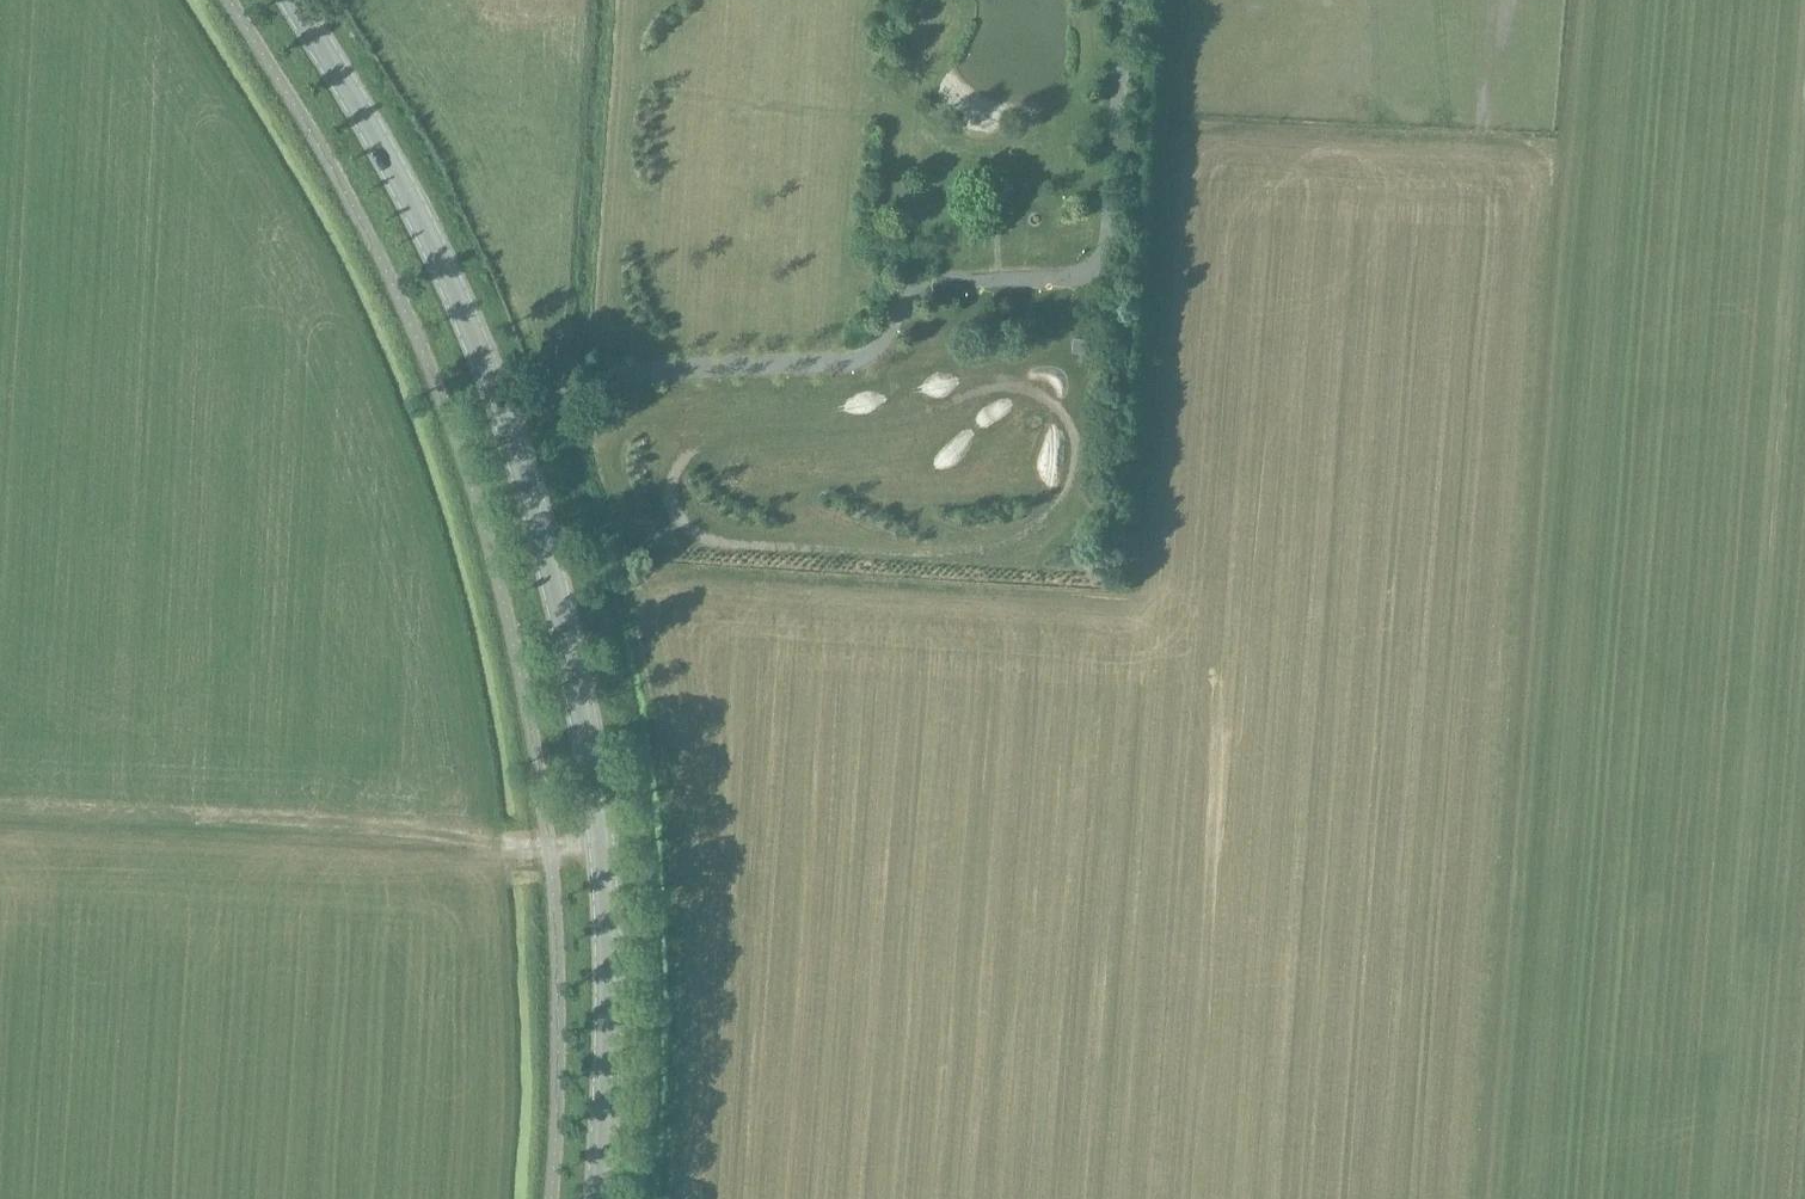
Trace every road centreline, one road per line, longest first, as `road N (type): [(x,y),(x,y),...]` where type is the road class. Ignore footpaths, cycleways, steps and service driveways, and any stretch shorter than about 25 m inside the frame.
road 1 (tertiary): [(607,1198),(614,949),(605,787),(527,467),(415,196),(295,0)]

